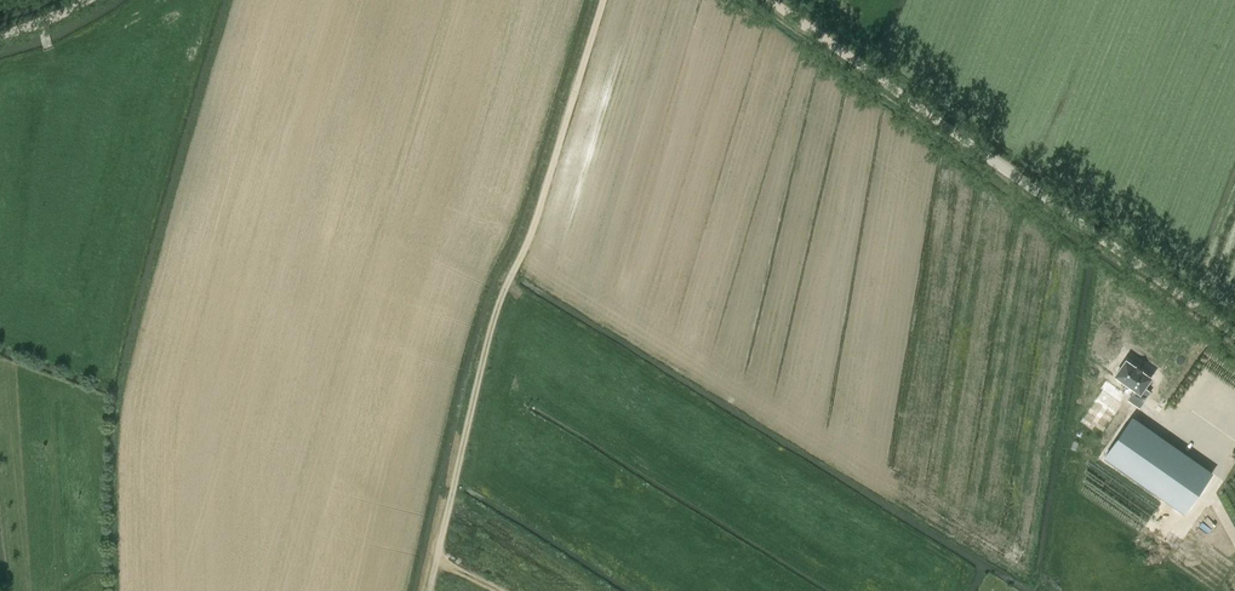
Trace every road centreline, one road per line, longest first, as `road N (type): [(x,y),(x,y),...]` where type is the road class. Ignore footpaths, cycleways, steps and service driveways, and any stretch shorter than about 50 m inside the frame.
road 1 (unclassified): [(601,0),(529,235),(492,326),(427,590)]
road 2 (unclassified): [(1234,354),(752,0)]

